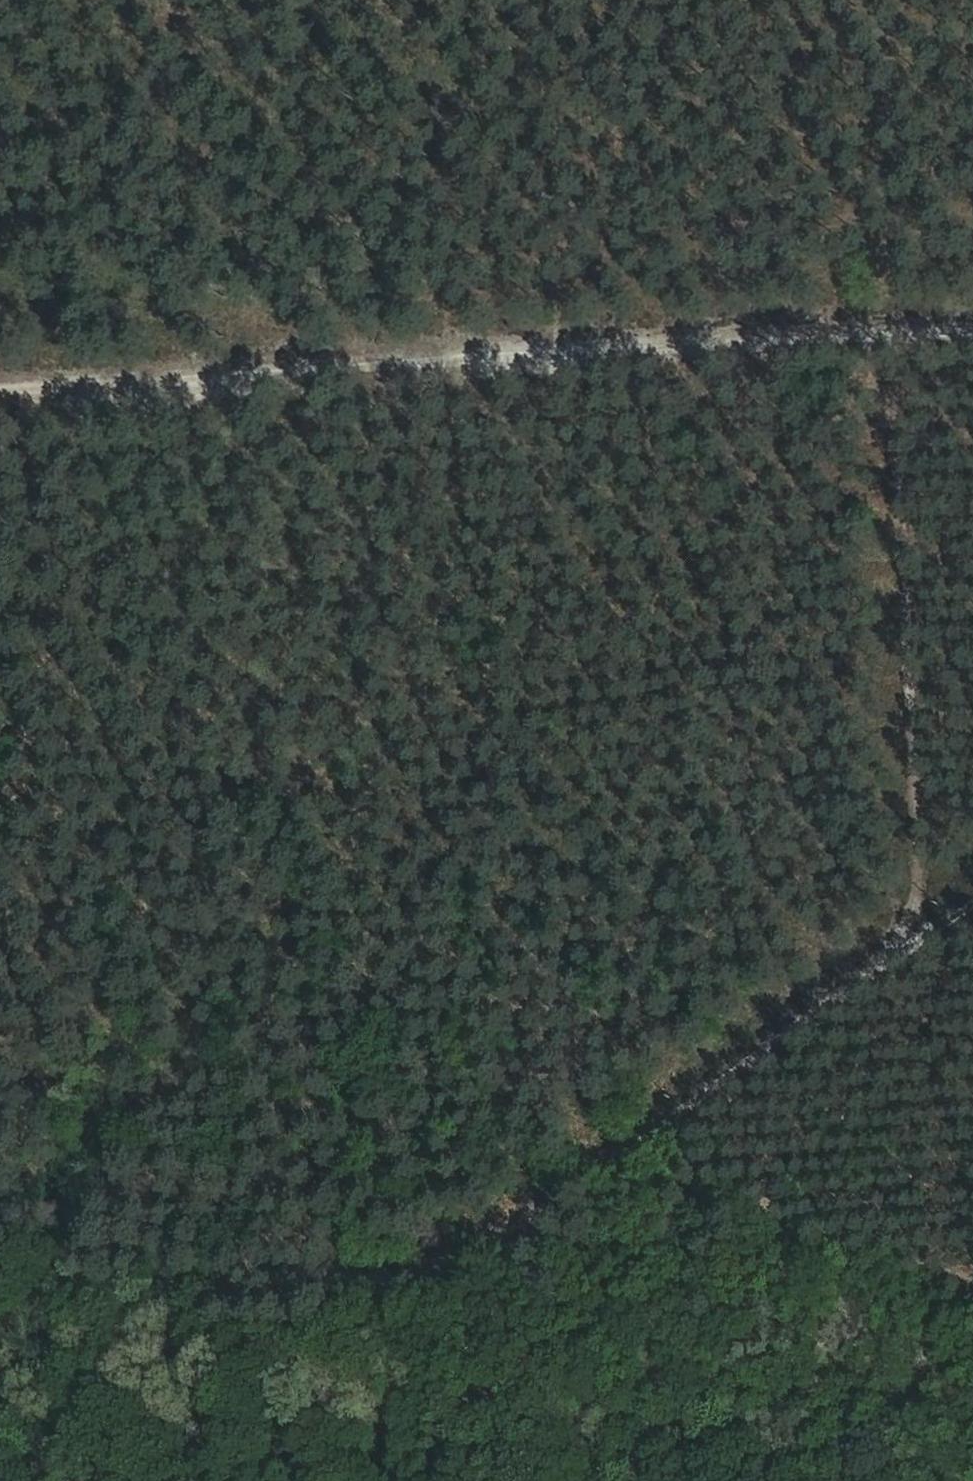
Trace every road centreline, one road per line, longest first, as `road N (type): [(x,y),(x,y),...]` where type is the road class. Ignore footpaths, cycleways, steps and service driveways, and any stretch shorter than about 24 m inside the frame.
road 1 (track): [(972,900),(129,1480)]
road 2 (track): [(972,331),(0,392)]

